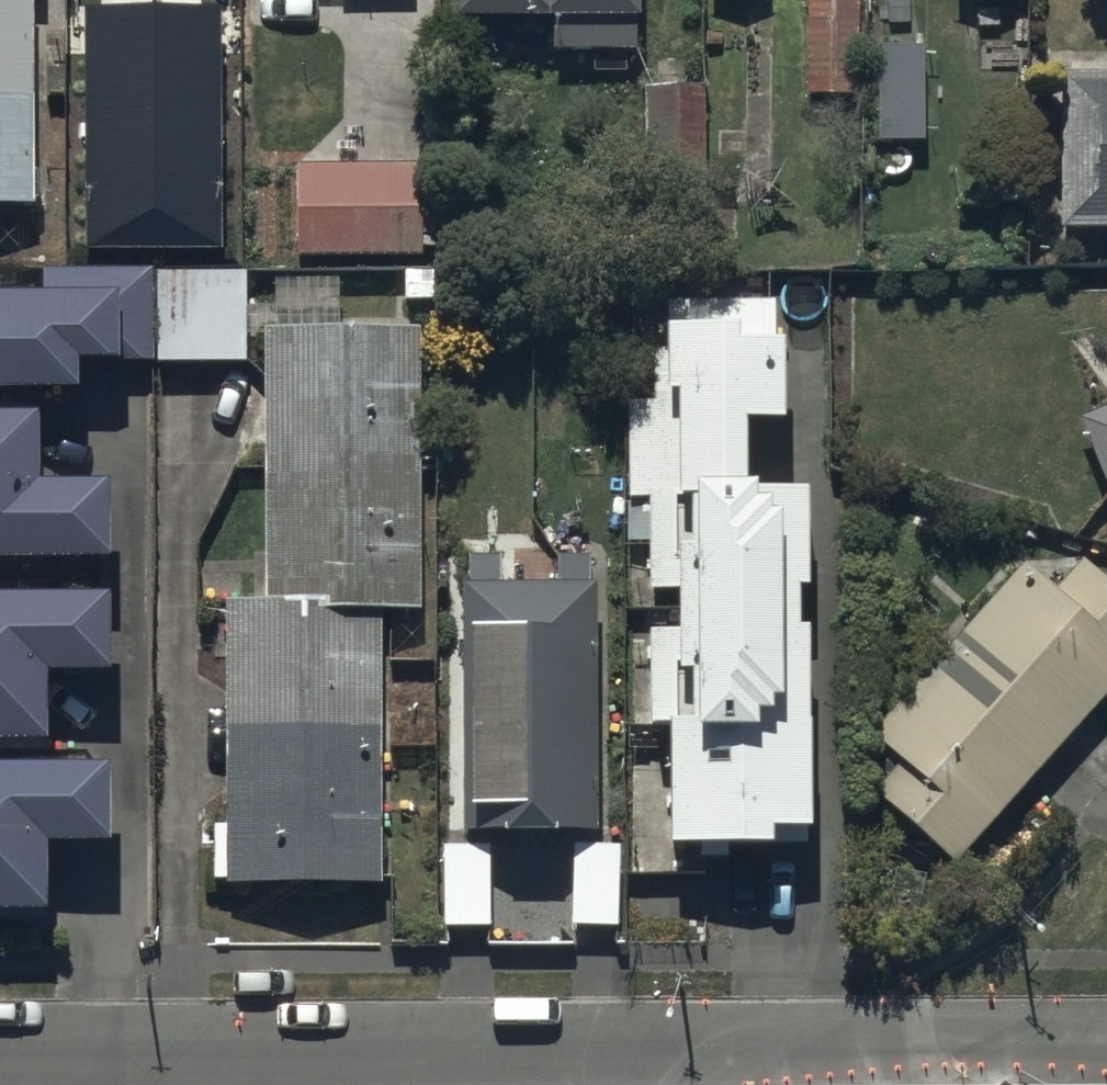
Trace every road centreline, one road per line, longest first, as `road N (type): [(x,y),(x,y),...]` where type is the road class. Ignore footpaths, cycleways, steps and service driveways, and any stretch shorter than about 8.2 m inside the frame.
road 1 (tertiary): [(1106,1083),(736,1084)]
road 2 (tertiary): [(736,1084),(488,1084)]

